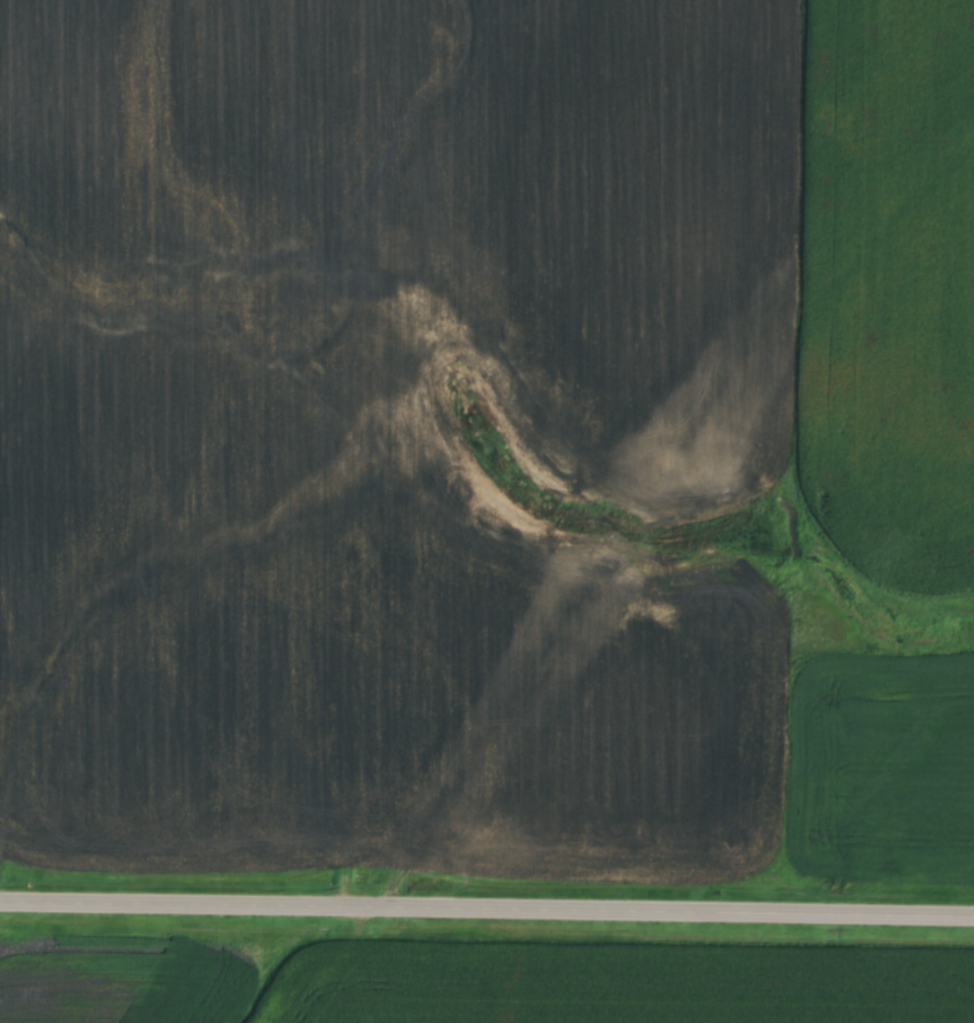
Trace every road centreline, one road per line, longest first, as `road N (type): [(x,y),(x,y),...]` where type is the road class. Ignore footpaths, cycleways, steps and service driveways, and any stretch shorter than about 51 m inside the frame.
road 1 (tertiary): [(973,925),(0,911)]

